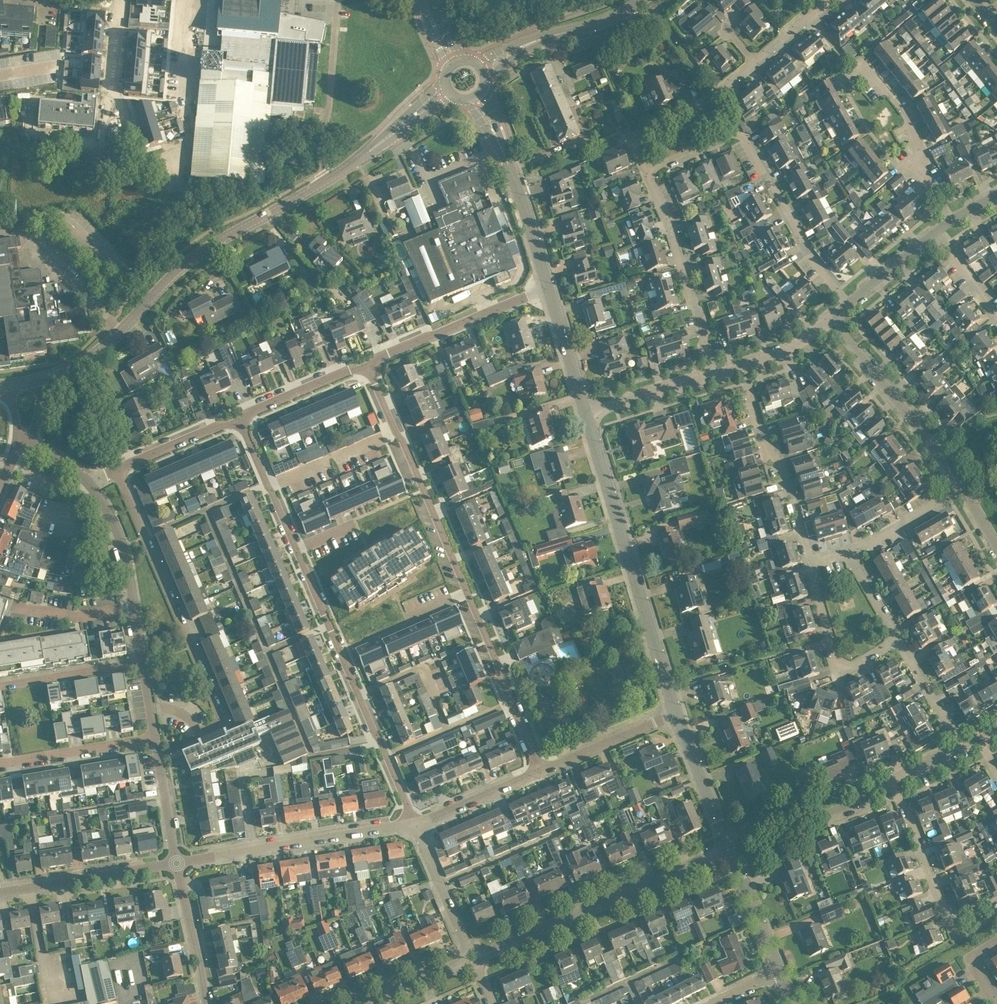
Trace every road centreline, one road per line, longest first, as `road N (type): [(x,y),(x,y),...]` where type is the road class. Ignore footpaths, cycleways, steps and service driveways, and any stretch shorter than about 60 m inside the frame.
road 1 (tertiary): [(40,379),(93,357),(180,268),(401,127)]
road 2 (residential): [(150,708),(167,707),(199,727),(220,722),(118,469)]
road 3 (tertiary): [(678,716),(586,413)]
road 4 (residential): [(415,826),(297,549)]
road 5 (unclassified): [(473,960),(729,845)]
road 6 (residential): [(468,596),(368,370)]
road 7 (residential): [(949,220),(903,110),(816,19)]
road 8 (residential): [(176,863),(415,826)]
road 9 (residential): [(717,376),(645,170)]
road 10 (residential): [(965,492),(830,322)]
road 11 (residential): [(809,564),(743,368)]
road 12 (residential): [(849,304),(818,266),(738,131)]
road 13 (residential): [(368,370),(377,357),(548,287)]
road 14 (residential): [(996,901),(962,922),(950,919),(895,782)]
road 15 (residential): [(540,773),(468,596)]
road 16 (unclassified): [(729,845),(757,827),(800,813),(824,814),(895,782)]
road 17 (residential): [(0,895),(176,863)]
road 18 (residential): [(900,639),(845,665),(835,661),(809,564)]
road 19 (residential): [(0,762),(155,737)]
road 20 (residential): [(540,773),(678,716)]
road 21 (tertiary): [(548,287),(501,147)]
road 22 (residential): [(473,960),(415,826)]
road 23 (residential): [(143,660),(0,686)]
road 24 (unclassified): [(209,1003),(176,863)]
road 25 (residential): [(241,423),(350,369),(368,370)]
road 26 (tertiary): [(782,974),(729,845)]
road 27 (tertiary): [(729,845),(678,716)]
road 28 (residential): [(297,549),(241,423)]
road 29 (unclassified): [(586,413),(717,376)]
road 30 (residential): [(415,826),(540,773)]
road 31 (unclassified): [(134,608),(118,530),(91,483)]
road 32 (tertiary): [(586,413),(548,287)]
road 33 (residential): [(118,469),(241,423)]
road 34 (unclassified): [(176,863),(155,737)]
road 35 (residential): [(961,750),(900,639)]
road 36 (residential): [(854,553),(965,492)]
road 37 (residential): [(716,94),(640,132),(635,145),(645,170)]
road 38 (residential): [(14,602),(76,618),(134,608)]

